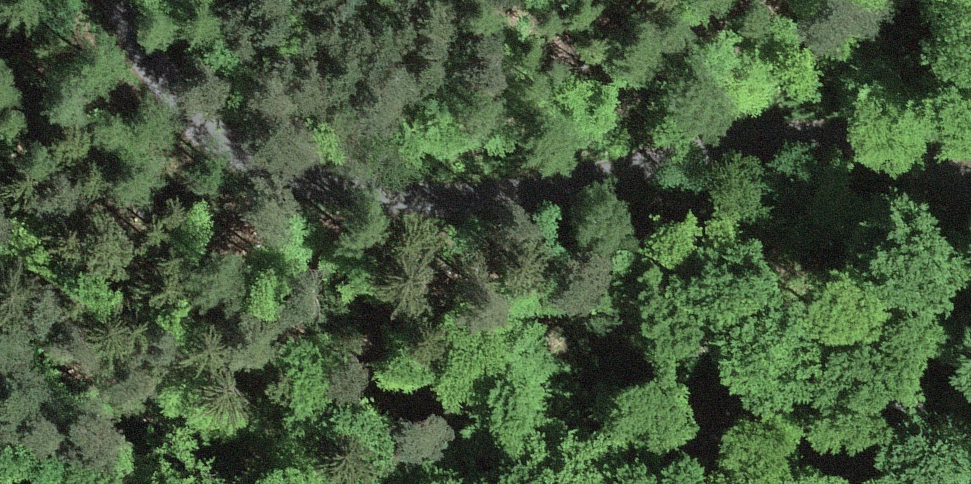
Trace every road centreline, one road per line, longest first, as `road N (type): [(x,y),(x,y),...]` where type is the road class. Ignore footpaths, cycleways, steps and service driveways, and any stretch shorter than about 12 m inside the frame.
road 1 (unclassified): [(108,0),(167,99),(260,163),(380,195),(495,195),(840,139),(970,170)]
road 2 (unclassified): [(428,483),(546,448),(635,441),(832,471)]

